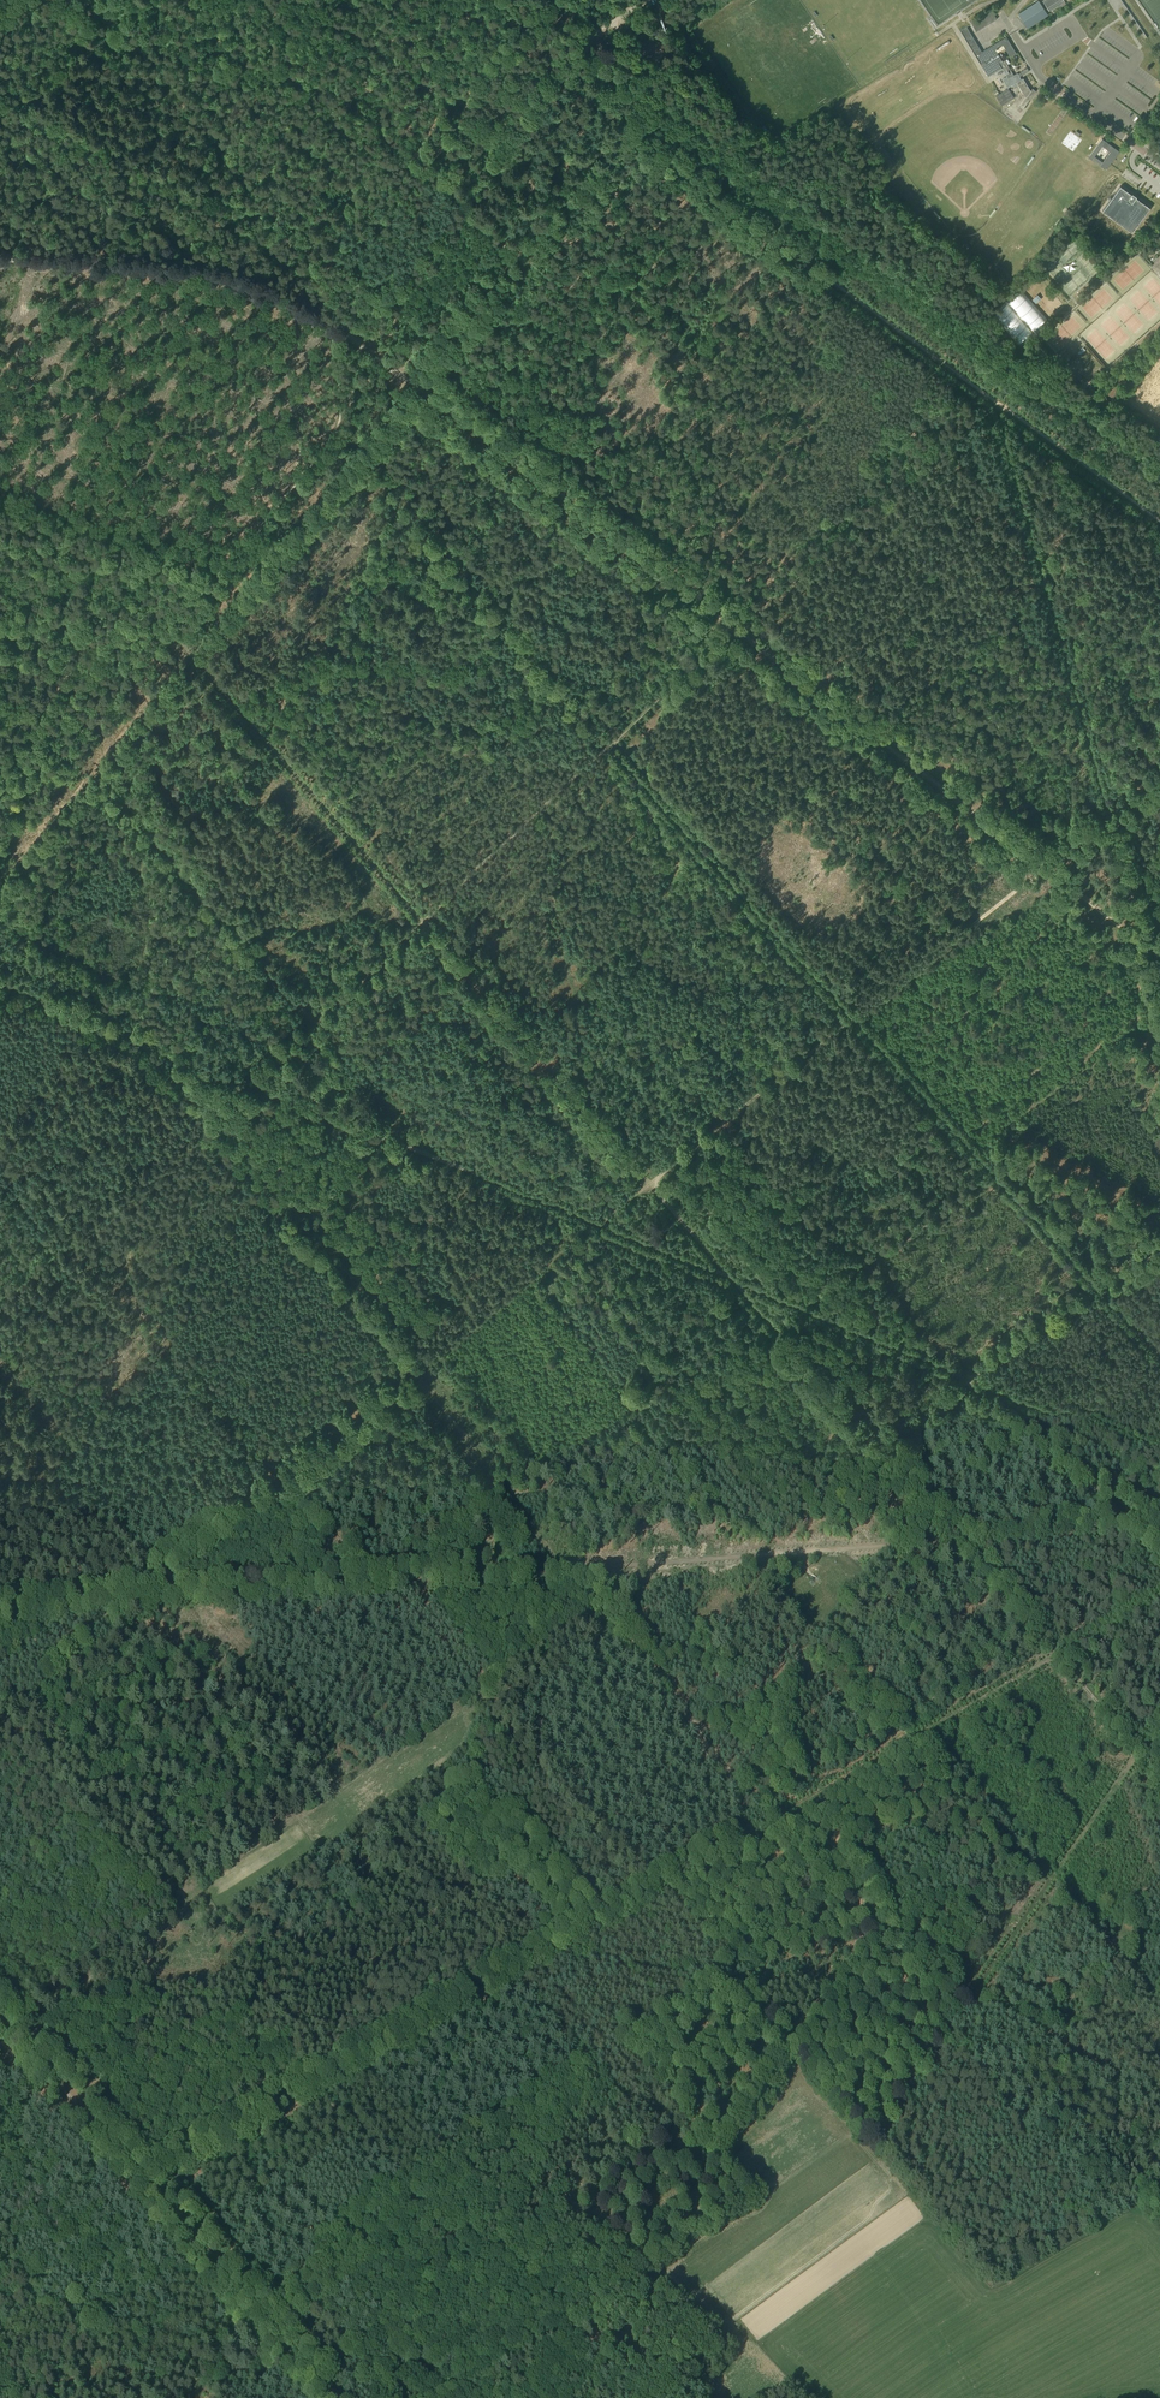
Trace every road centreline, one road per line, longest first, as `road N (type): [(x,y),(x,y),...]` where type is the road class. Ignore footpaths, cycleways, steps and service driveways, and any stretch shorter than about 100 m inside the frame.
road 1 (track): [(1145,947),(346,335),(214,274),(0,259)]
road 2 (track): [(1159,1525),(121,1604)]
road 3 (track): [(587,47),(478,151),(357,311),(346,335),(347,431),(294,500),(191,622),(86,658),(0,761)]
road 4 (track): [(414,1371),(1159,775)]
road 5 (track): [(609,747),(1159,1356)]
road 6 (track): [(0,981),(730,1277)]
road 7 (track): [(530,1960),(785,1812),(851,1862),(900,1953),(1159,2113)]
road 8 (track): [(1159,521),(617,120)]
road 9 (track): [(730,1277),(1159,1778)]
road 10 (track): [(455,2397),(750,2199),(718,2153),(784,2056),(775,2033),(727,1972)]
road 11 (track): [(730,1277),(946,1368),(1159,1548)]
road 12 (track): [(97,776),(429,1156)]
road 13 (track): [(12,2031),(331,2397)]
road 14 (track): [(530,1960),(143,2182)]
road 15 (track): [(891,1940),(683,1975),(530,1960)]
road 16 (track): [(423,923),(195,657)]
road 17 (track): [(969,1999),(1159,1720)]
road 18 (track): [(785,1812),(1056,1655)]
road 19 (track): [(971,1377),(1159,1251)]
road 20 (track): [(0,1419),(153,1579)]
road 21 (track): [(12,2031),(185,1914)]
road 22 (track): [(1159,1454),(971,1377)]
road 23 (residential): [(1015,34),(1043,79),(1159,164)]
road 24 (track): [(0,1612),(121,1604)]

